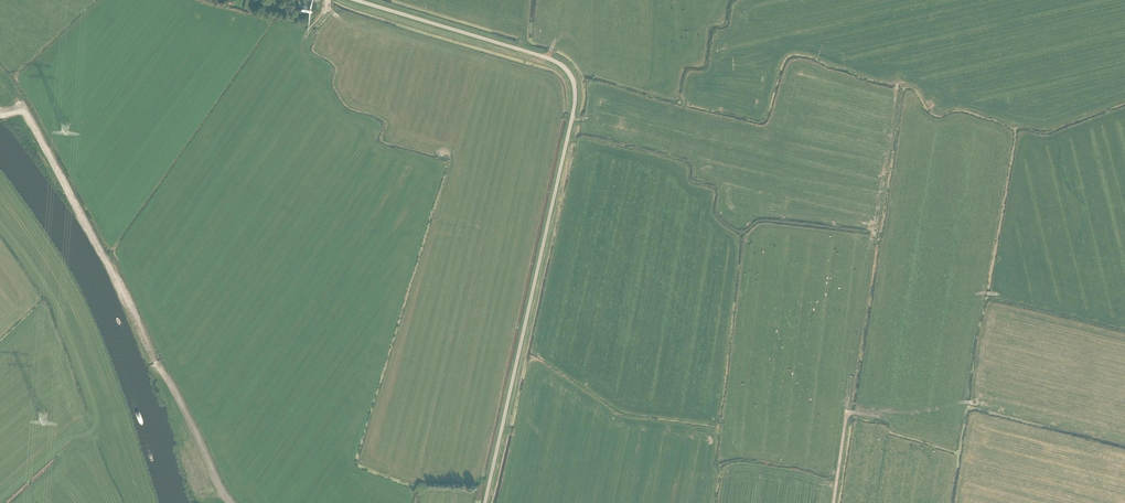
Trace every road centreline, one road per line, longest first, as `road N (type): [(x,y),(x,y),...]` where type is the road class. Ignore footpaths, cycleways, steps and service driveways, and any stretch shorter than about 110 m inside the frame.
road 1 (unclassified): [(357,0),(540,55),(574,84),(485,502)]
road 2 (track): [(833,502),(846,416),(878,416)]

